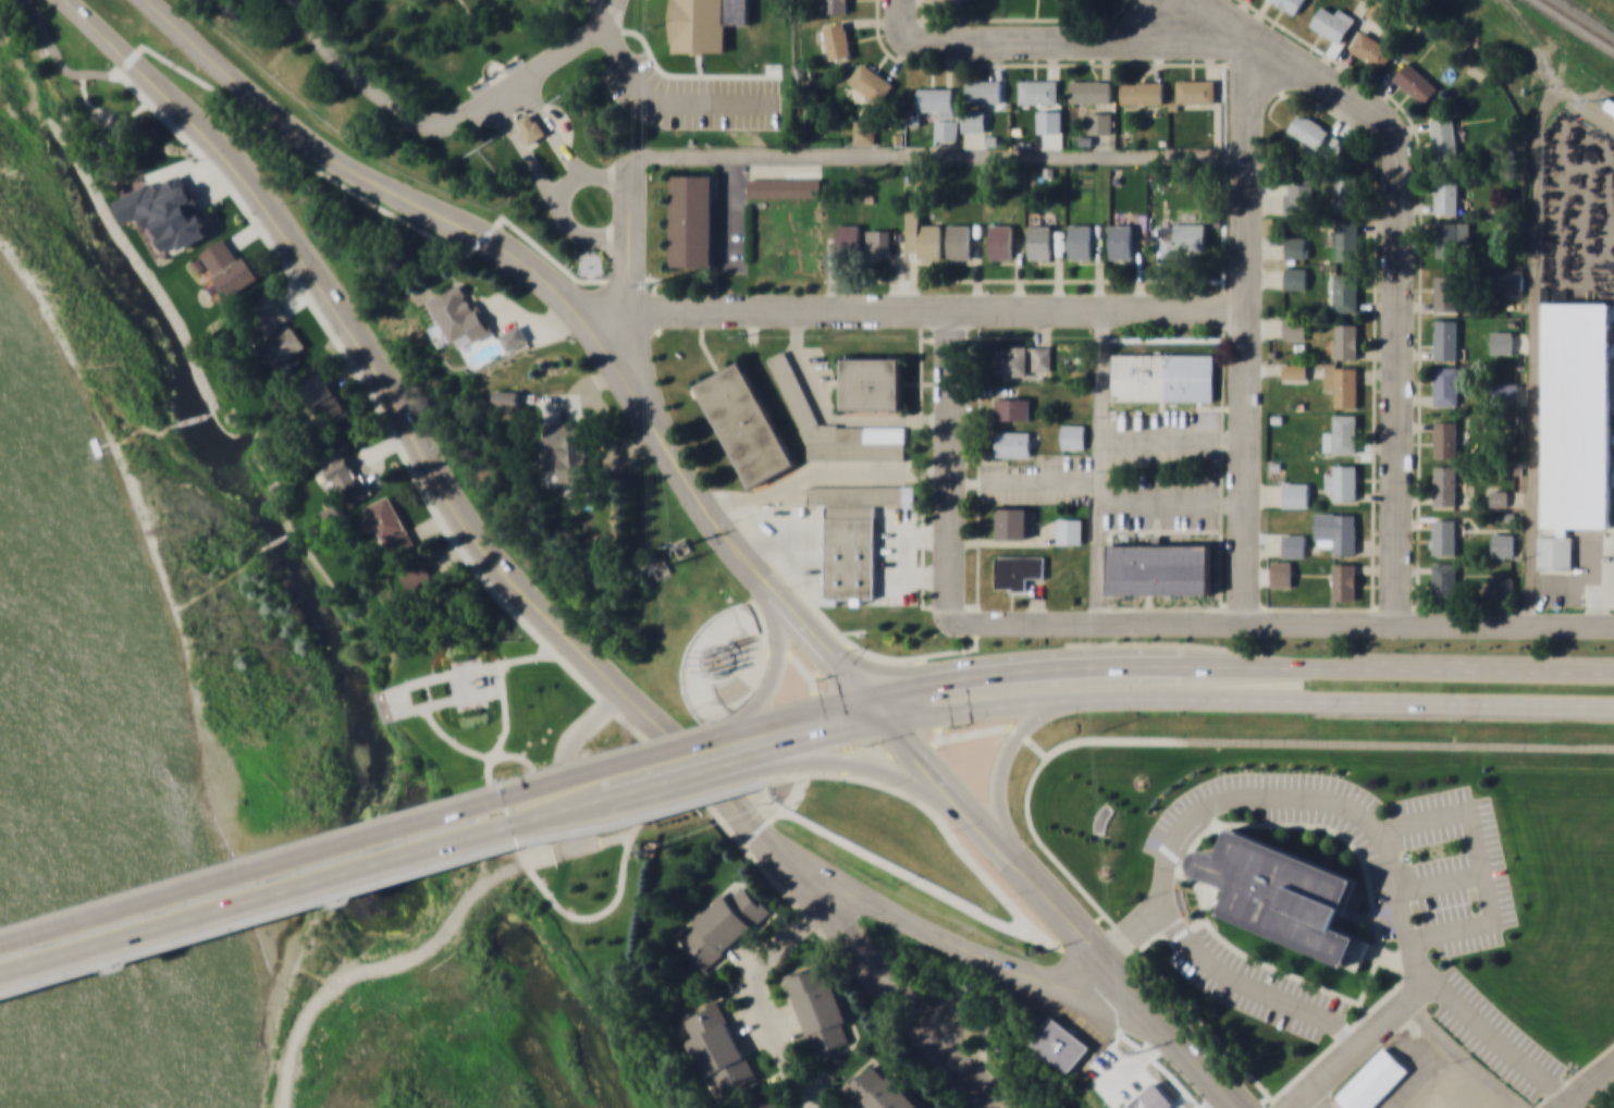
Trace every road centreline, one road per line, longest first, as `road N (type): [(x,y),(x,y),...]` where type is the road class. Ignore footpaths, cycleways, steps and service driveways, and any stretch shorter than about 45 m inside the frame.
road 1 (tertiary): [(858,690),(730,550),(590,329),(549,282),(500,246),(347,172),(282,128),(139,0)]
road 2 (secondary): [(572,649),(465,527),(324,296),(250,196),(62,0)]
road 3 (primary): [(748,721),(0,949)]
road 4 (primary): [(1613,677),(1233,666),(1015,669),(858,690)]
road 5 (primary): [(884,718),(1075,693),(1613,704)]
road 6 (residential): [(1394,623),(1392,134),(1379,116),(1205,0)]
road 7 (primary): [(0,980),(637,789)]
road 8 (residential): [(1613,623),(952,618)]
road 9 (residential): [(1244,308),(628,308),(590,329)]
road 10 (secondary): [(572,649),(1006,1107)]
road 11 (residential): [(1241,621),(1245,25)]
road 12 (secondary): [(821,907),(868,901),(1188,1055)]
road 13 (residential): [(899,0),(900,24),(921,40),(1158,40),(1245,25)]
road 14 (primary): [(1084,938),(858,690)]
road 15 (residential): [(952,618),(949,308)]
road 16 (primary): [(1238,1107),(1084,938)]
road 17 (primary): [(1013,860),(995,776),(1009,727),(1075,693)]
road 18 (primary): [(790,758),(899,779),(982,825)]
road 19 (primary): [(1015,669),(878,668),(820,649)]
road 20 (track): [(1573,133),(1560,118),(1564,40),(1502,0)]
road 21 (primary): [(637,789),(790,758)]
road 22 (primary): [(757,749),(884,718)]
road 23 (primary): [(637,789),(757,749)]

